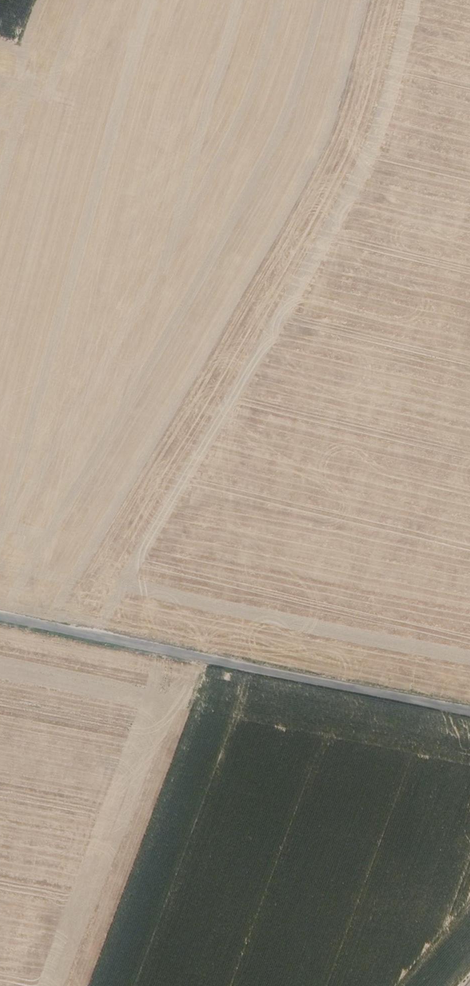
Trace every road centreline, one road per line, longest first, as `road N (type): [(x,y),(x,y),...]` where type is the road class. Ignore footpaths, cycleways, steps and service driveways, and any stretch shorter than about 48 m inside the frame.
road 1 (track): [(0,613),(469,711)]

